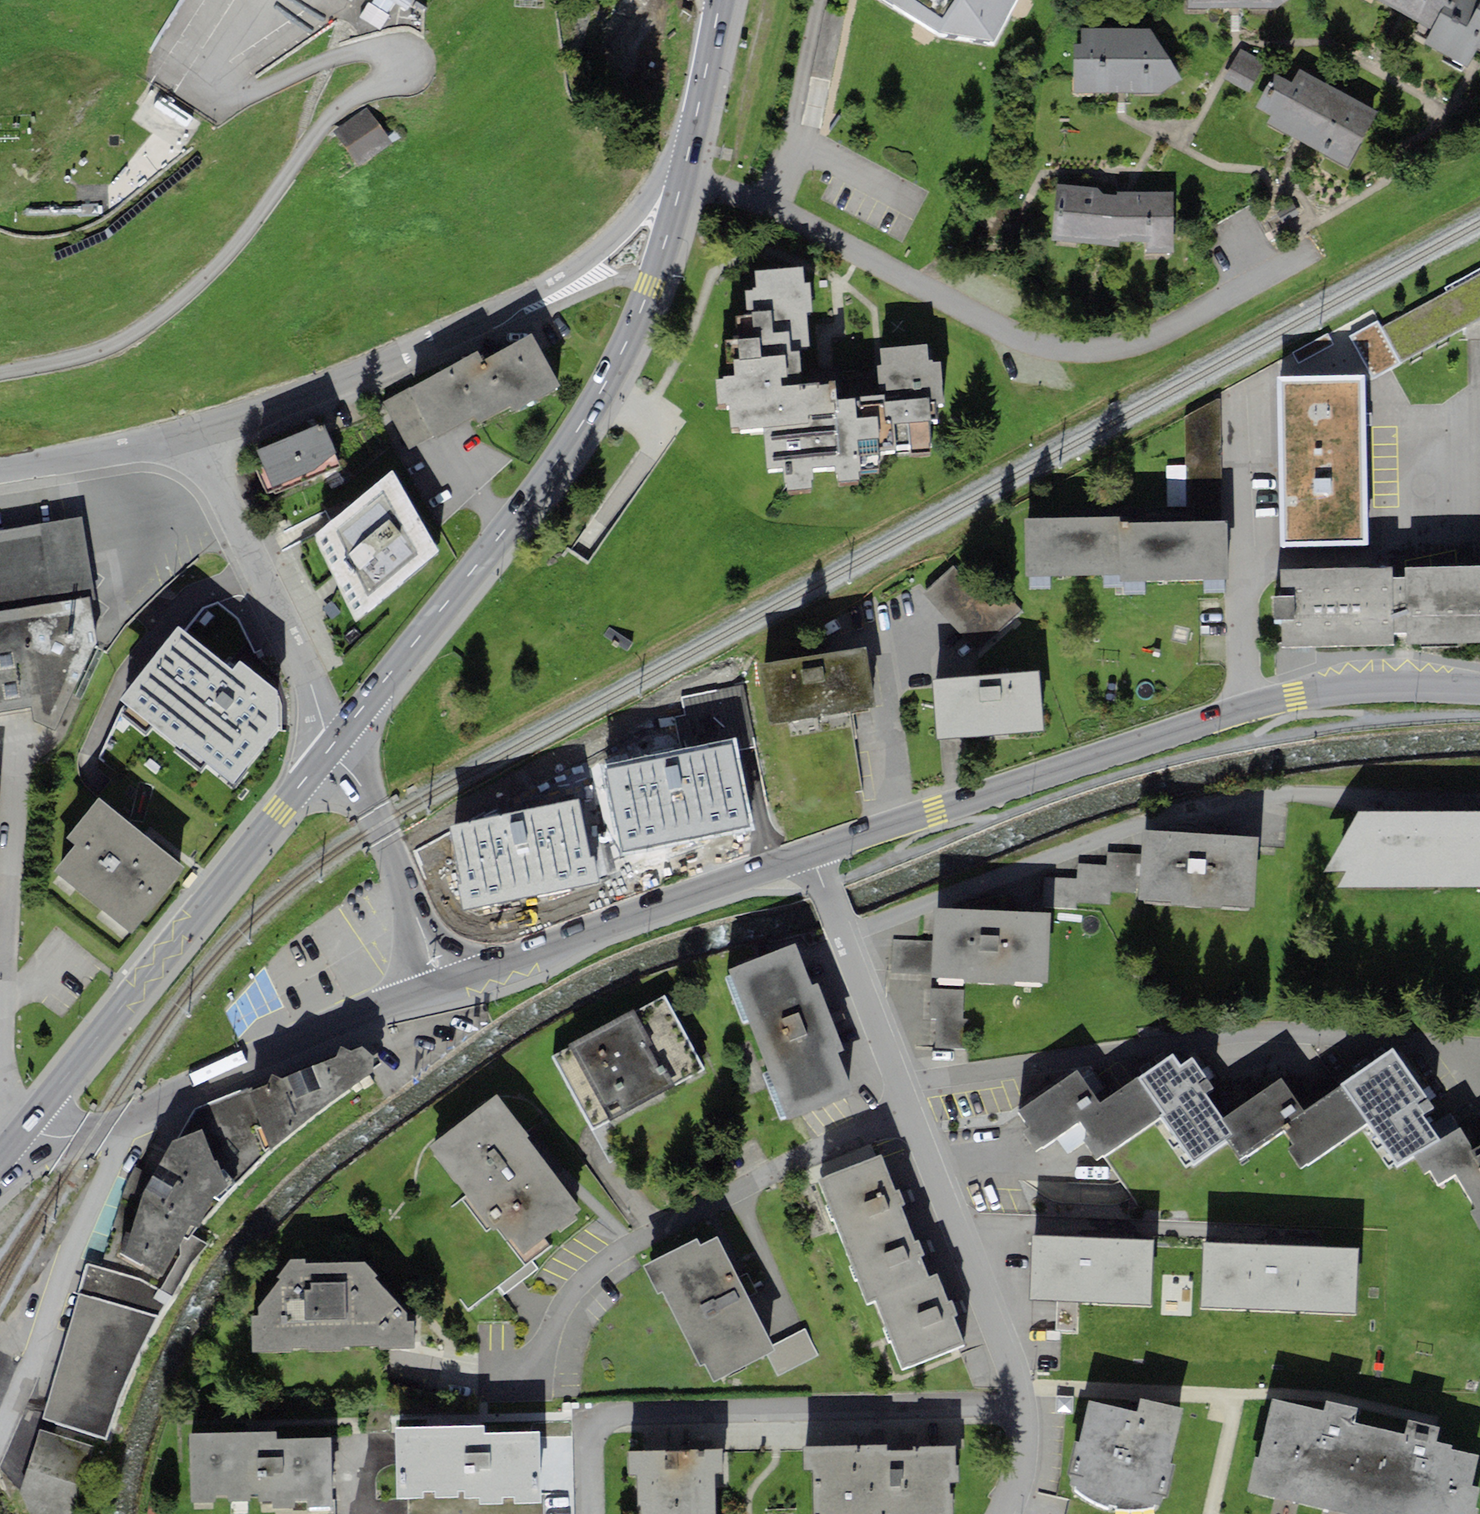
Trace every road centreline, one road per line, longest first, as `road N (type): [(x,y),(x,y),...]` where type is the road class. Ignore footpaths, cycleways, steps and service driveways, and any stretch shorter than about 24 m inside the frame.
road 1 (residential): [(680,188),(772,207),(1013,336),(1089,355),(1186,332),(1321,252)]
road 2 (primary): [(1479,687),(1401,685),(1302,695),(817,851)]
road 3 (primary): [(332,744),(560,460),(621,352),(680,188)]
road 4 (residential): [(850,943),(1150,821),(1324,792),(1479,787)]
road 5 (residential): [(899,1084),(1247,1031),(1456,1049),(1479,1073)]
road 6 (residential): [(691,139),(628,222),(558,279),(421,346),(203,431)]
road 7 (residential): [(1018,1403),(611,1415),(592,1437),(595,1513)]
road 8 (residential): [(909,1112),(648,1205),(581,1285),(523,1382)]
road 9 (secondary): [(27,1125),(332,744)]
road 10 (secondary): [(443,982),(92,1132),(56,1137),(27,1125)]
road 11 (primary): [(817,851),(443,982)]
road 12 (residential): [(203,431),(332,744)]
road 13 (residential): [(1018,1403),(909,1112)]
road 14 (primary): [(443,982),(361,786),(332,744)]
road 15 (residential): [(203,431),(0,469)]
road 16 (residential): [(899,1084),(850,943)]
road 17 (primary): [(691,139),(720,0)]

